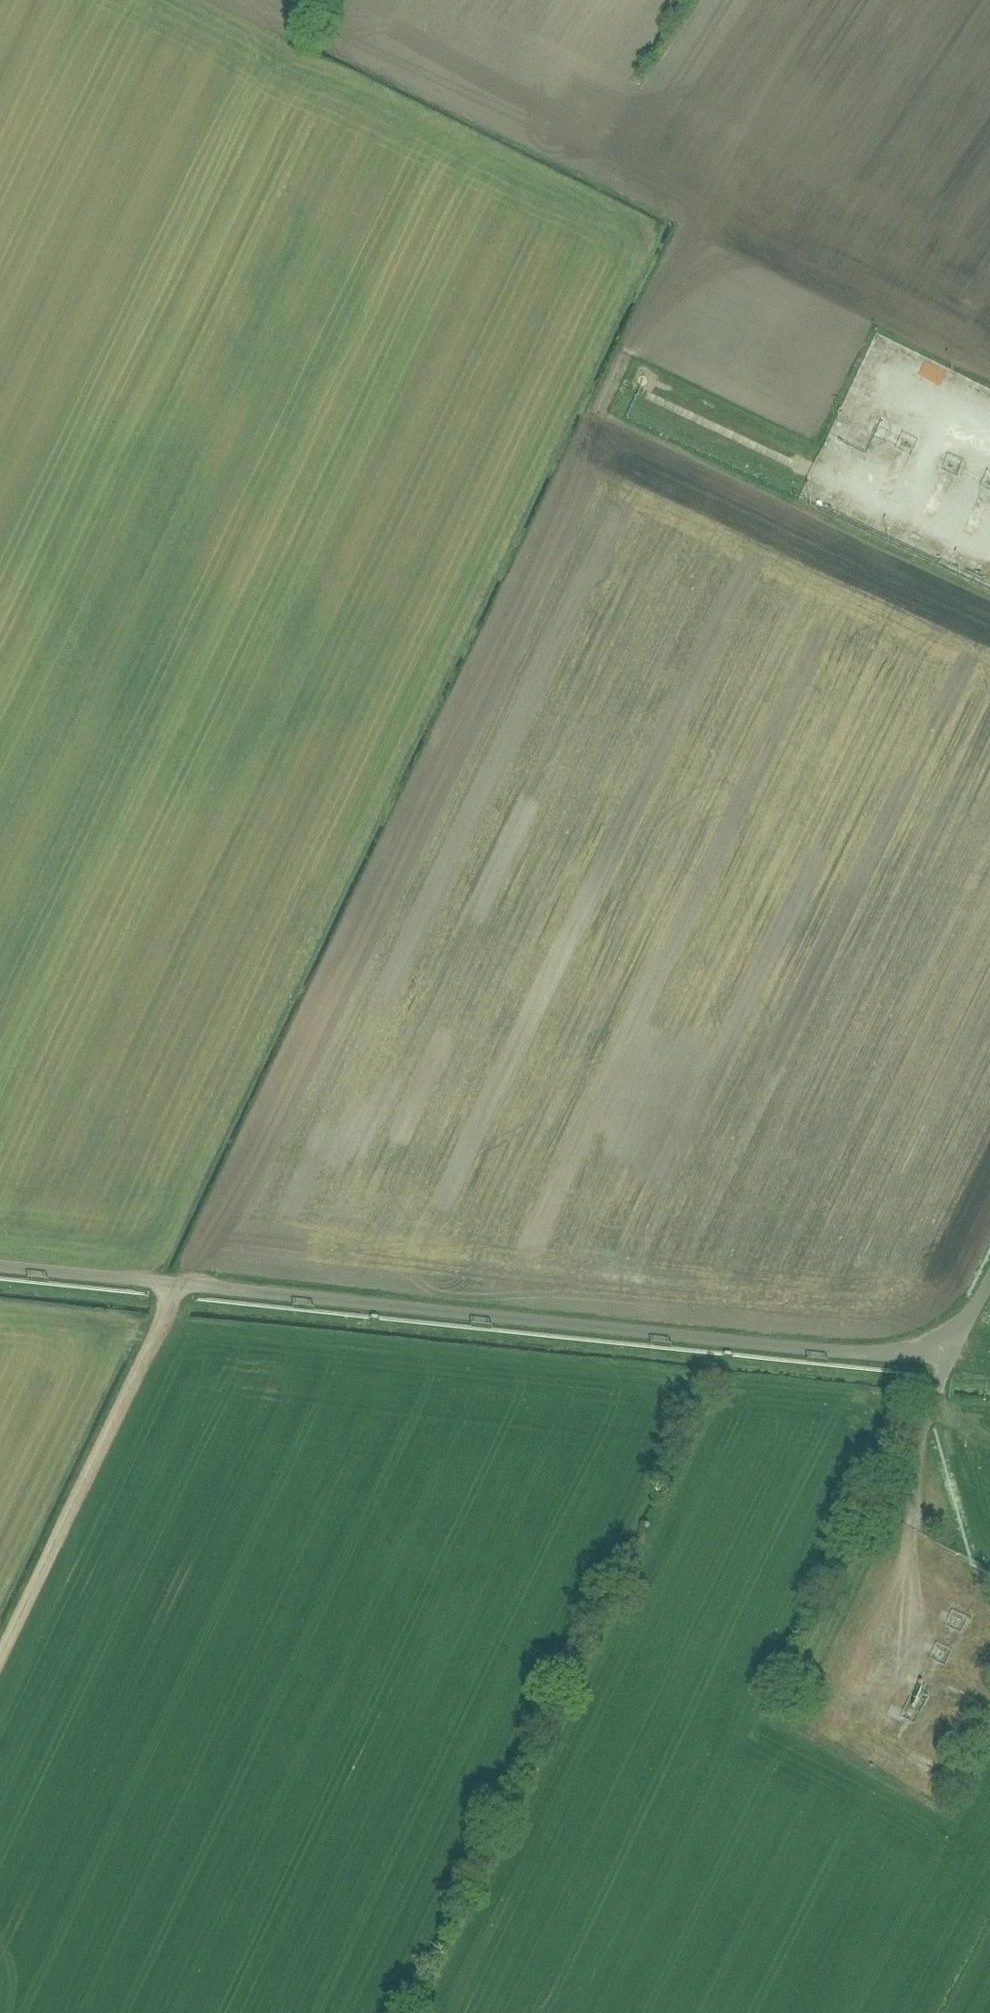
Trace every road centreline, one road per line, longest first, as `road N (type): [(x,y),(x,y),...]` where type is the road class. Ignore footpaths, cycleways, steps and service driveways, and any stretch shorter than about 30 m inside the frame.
road 1 (unclassified): [(989,1281),(972,1318),(937,1349),(905,1360),(846,1360),(0,1273)]

